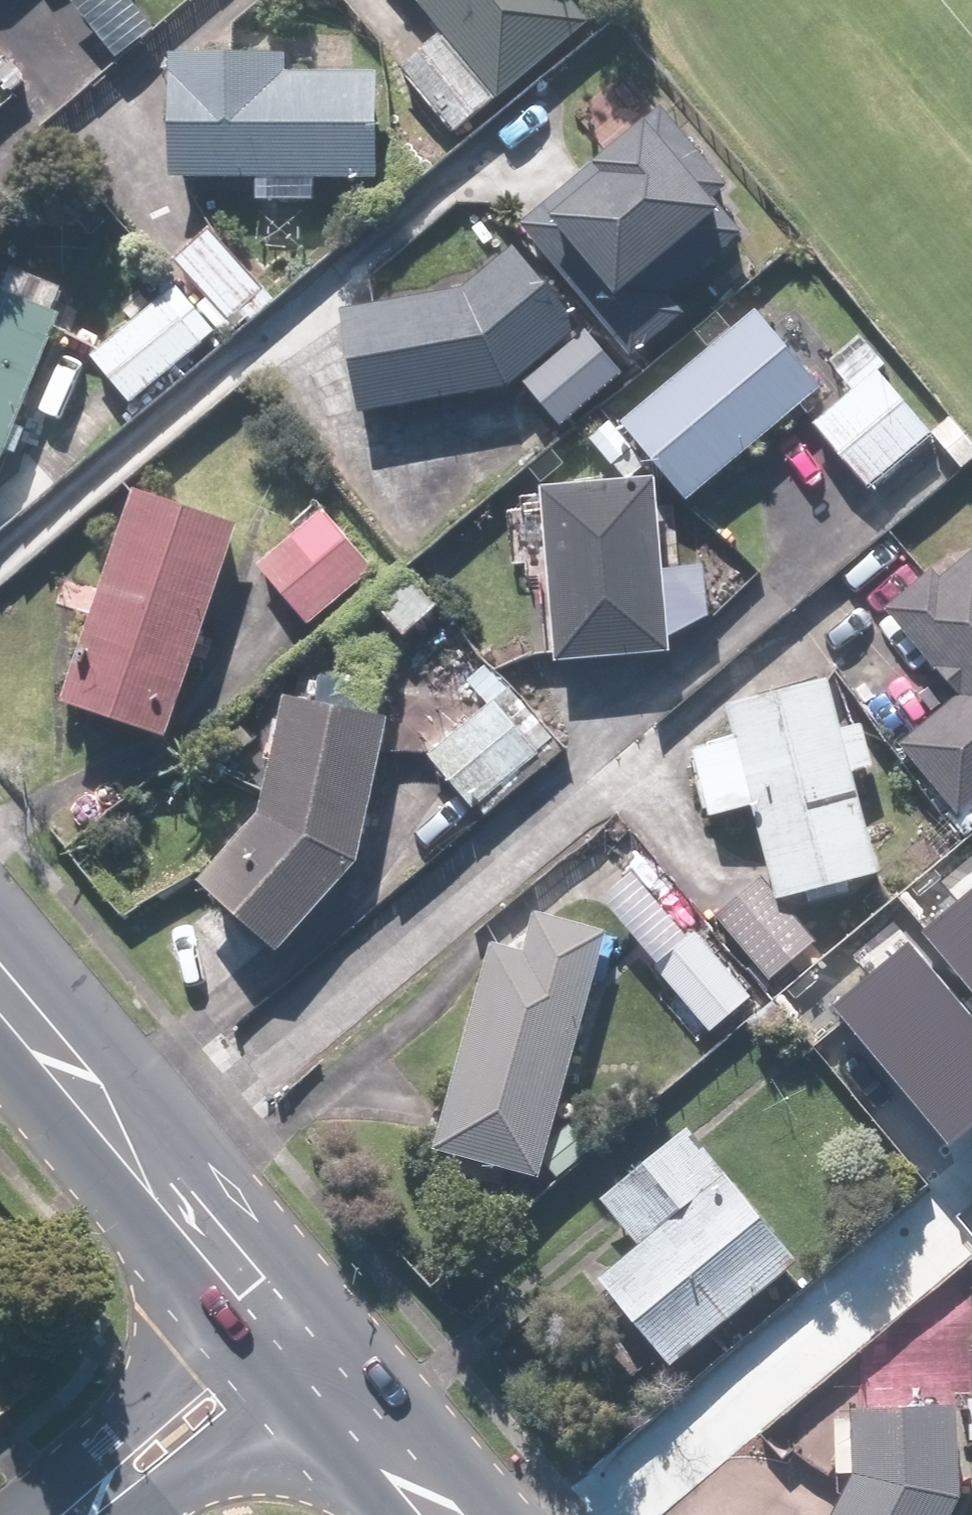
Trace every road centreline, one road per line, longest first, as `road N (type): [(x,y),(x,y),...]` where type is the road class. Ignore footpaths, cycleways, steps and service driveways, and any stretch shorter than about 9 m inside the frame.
road 1 (secondary): [(0,966),(277,1289)]
road 2 (residential): [(73,1514),(97,1447),(277,1289)]
road 3 (residential): [(325,1346),(145,1502),(90,1514)]
road 4 (secondary): [(325,1346),(445,1514)]

